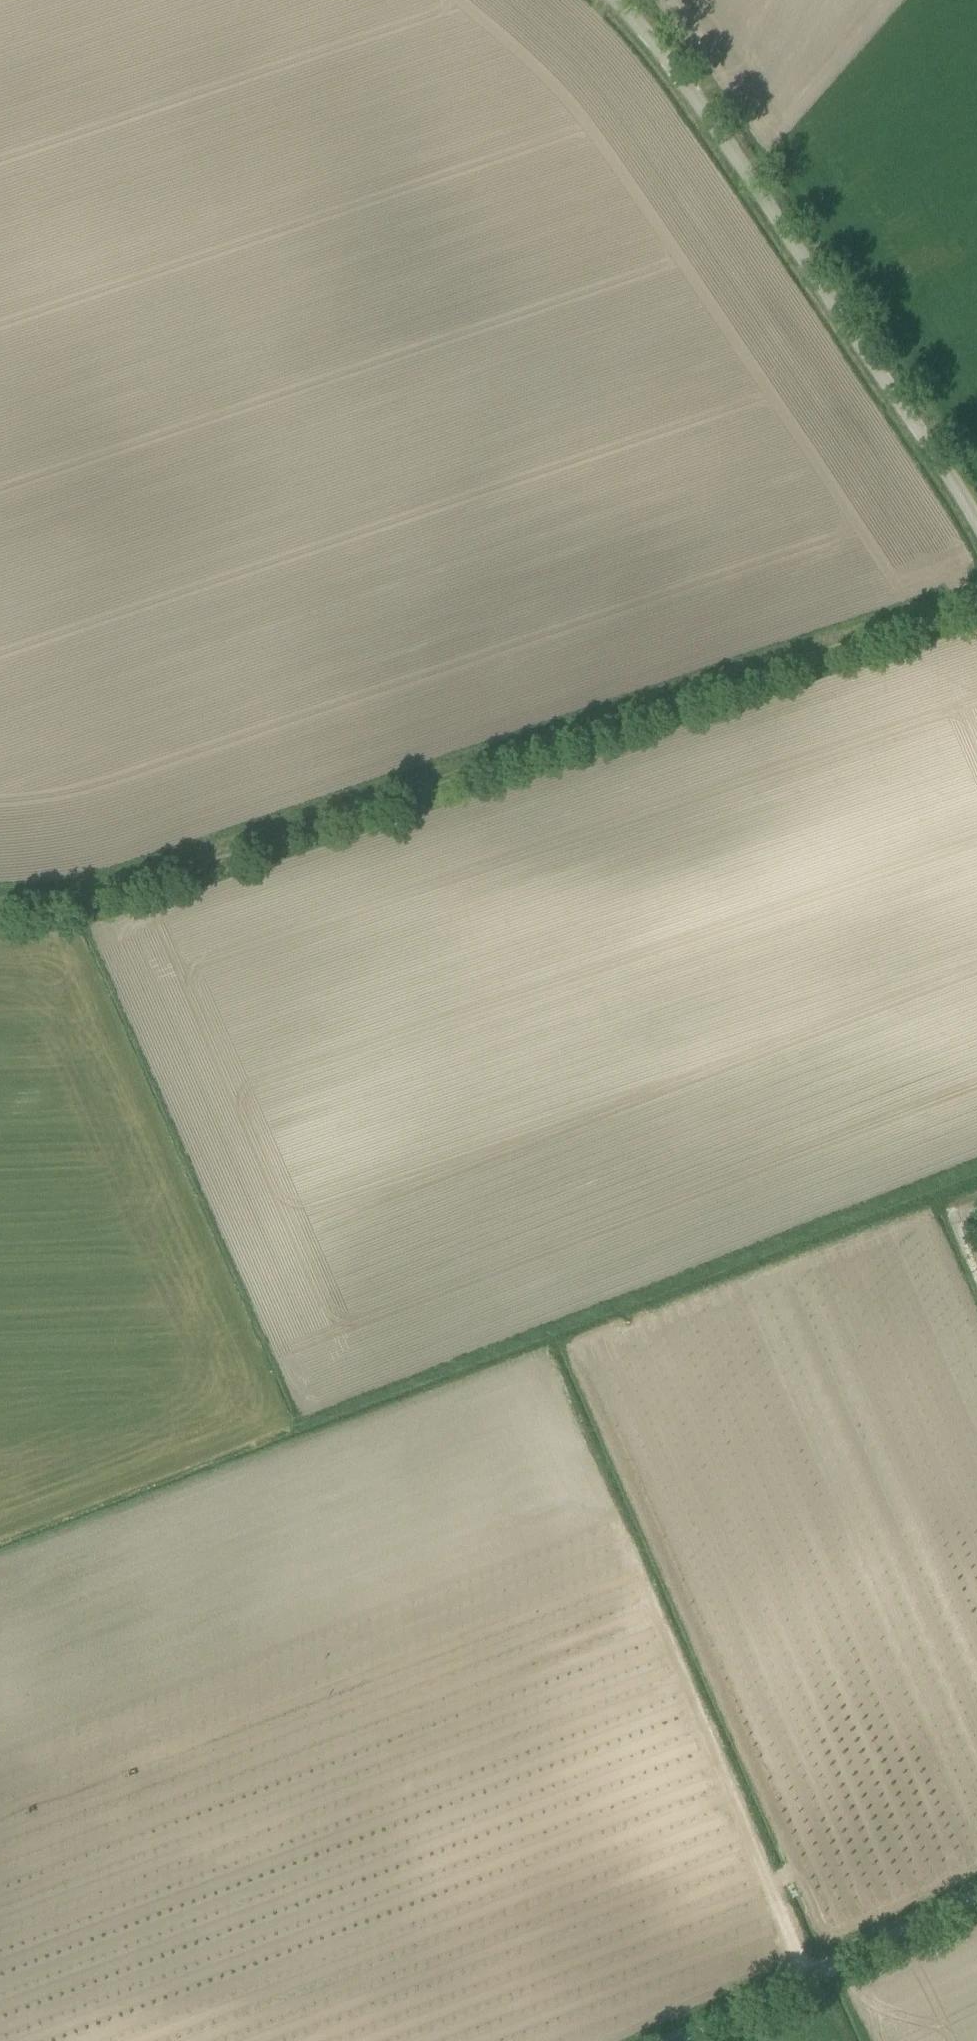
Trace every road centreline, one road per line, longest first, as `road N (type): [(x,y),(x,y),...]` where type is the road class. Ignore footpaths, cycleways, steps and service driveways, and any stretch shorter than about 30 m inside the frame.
road 1 (unclassified): [(638,0),(669,32),(976,503)]
road 2 (unclassified): [(692,2040),(976,1899)]

